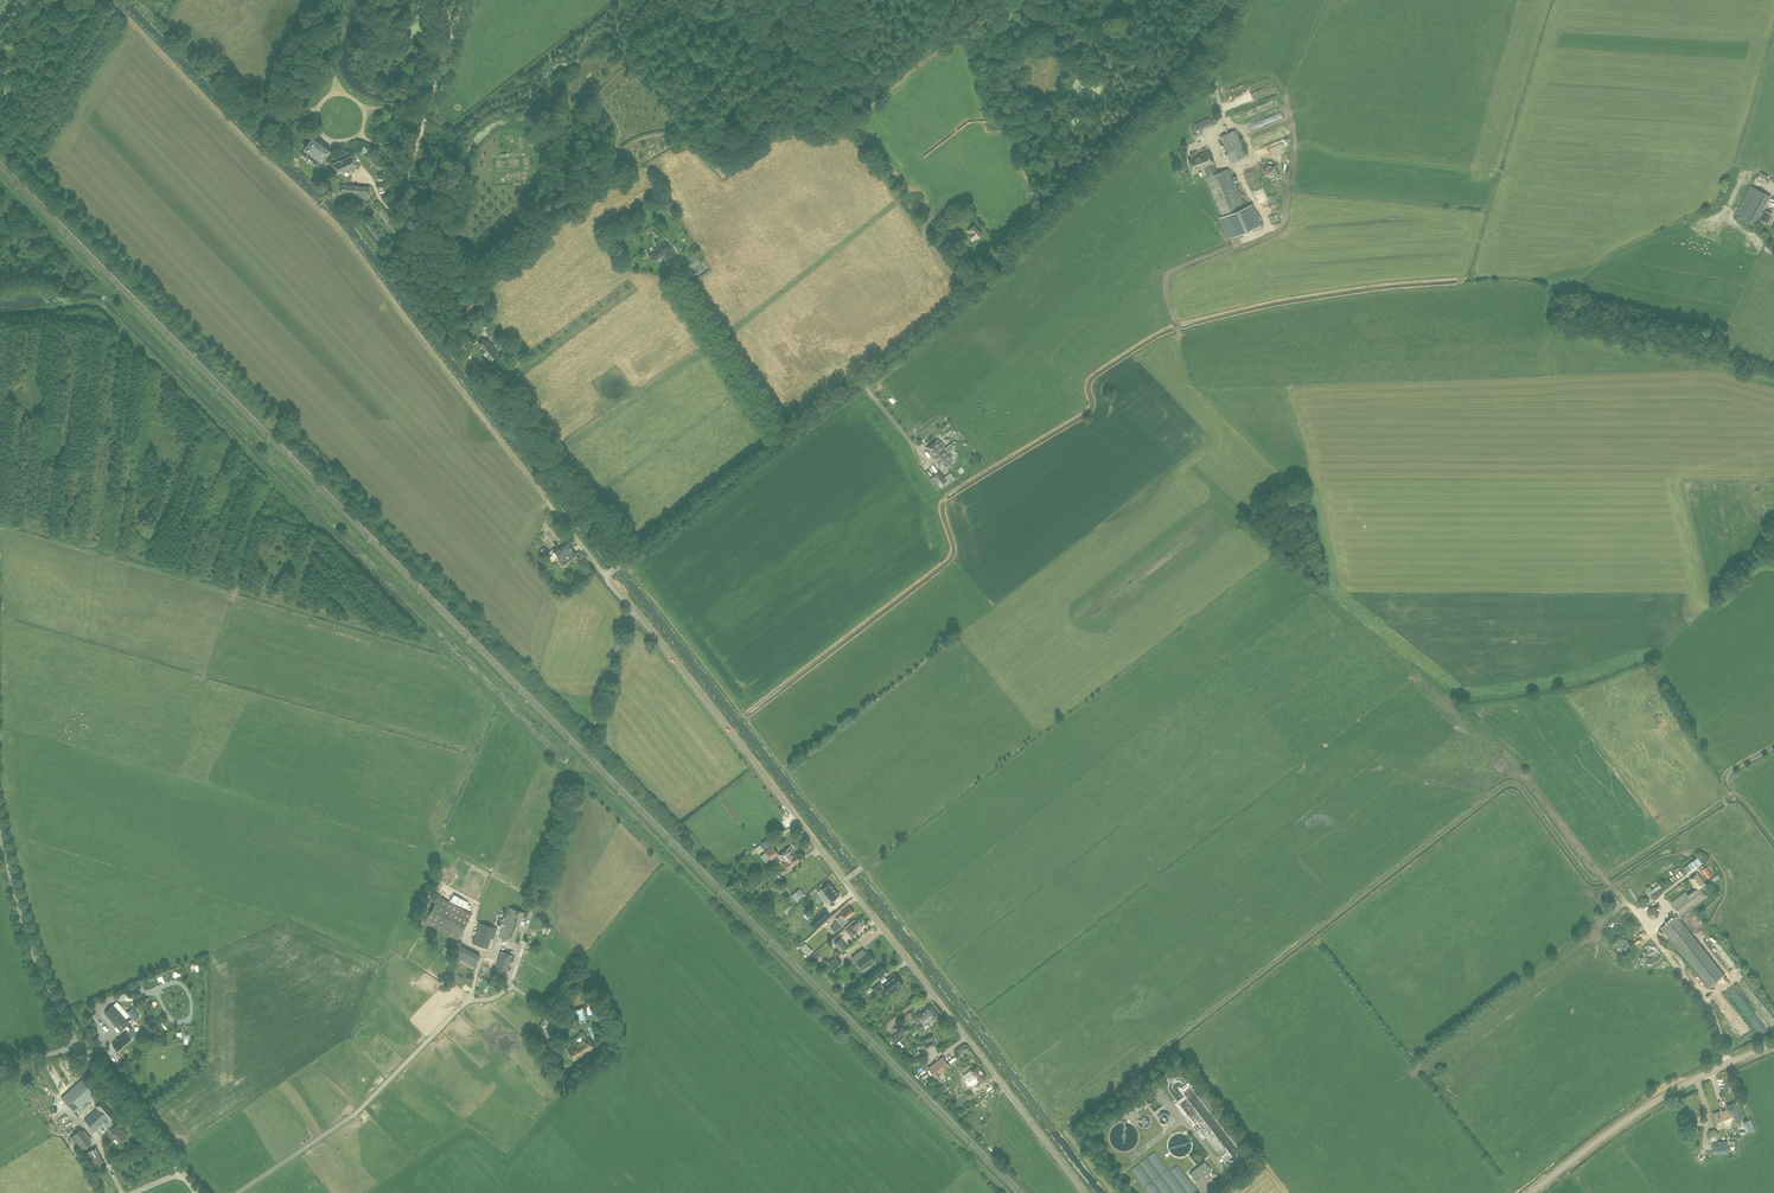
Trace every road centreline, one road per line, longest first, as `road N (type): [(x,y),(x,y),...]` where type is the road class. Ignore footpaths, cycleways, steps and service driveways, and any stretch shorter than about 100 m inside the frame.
road 1 (unclassified): [(608,577),(926,330),(1201,68),(1239,0)]
road 2 (unclassified): [(1084,1192),(608,577)]
road 3 (track): [(627,559),(608,519),(564,483),(520,412),(474,365),(429,288),(409,184),(420,141)]
road 4 (tertiary): [(182,1172),(62,1019),(28,936),(0,827)]
road 5 (tertiary): [(1530,1192),(1663,1095),(1773,1044)]
road 6 (track): [(420,141),(463,0)]

